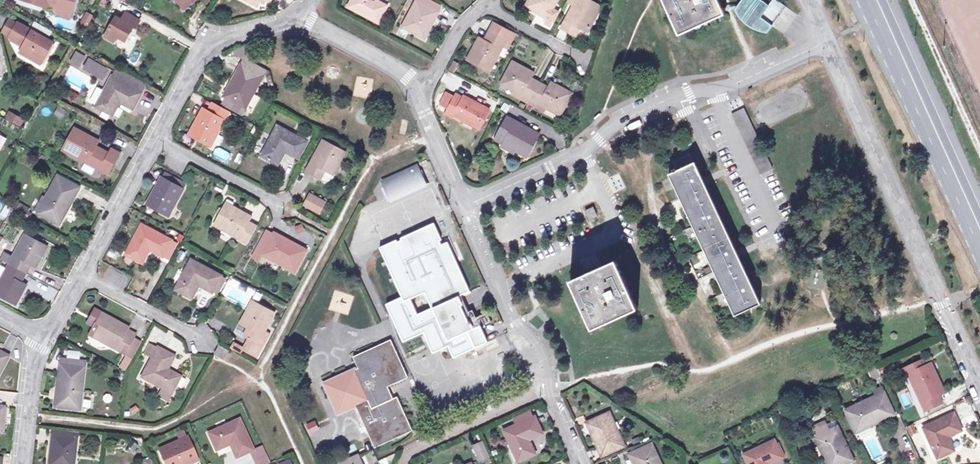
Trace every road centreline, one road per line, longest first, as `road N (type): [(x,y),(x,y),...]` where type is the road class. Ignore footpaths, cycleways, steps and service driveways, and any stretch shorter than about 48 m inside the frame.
road 1 (unclassified): [(826,41),(979,392)]
road 2 (residential): [(462,207),(505,304),(541,349),(583,463)]
road 3 (secondary): [(979,238),(872,0)]
road 4 (residential): [(151,137),(202,54),(299,15)]
road 5 (residential): [(583,152),(616,230),(523,272)]
road 6 (residential): [(711,88),(781,240)]
road 7 (residential): [(78,275),(151,137)]
road 8 (residential): [(151,137),(283,209)]
road 9 (residential): [(299,15),(407,77),(418,96)]
road 10 (residential): [(583,152),(660,101),(711,88)]
road 11 (residential): [(78,275),(206,343)]
road 12 (residential): [(462,207),(583,152)]
road 13 (residential): [(711,88),(826,41)]
road 14 (residential): [(22,463),(43,341)]
road 15 (residential): [(418,96),(462,207)]

